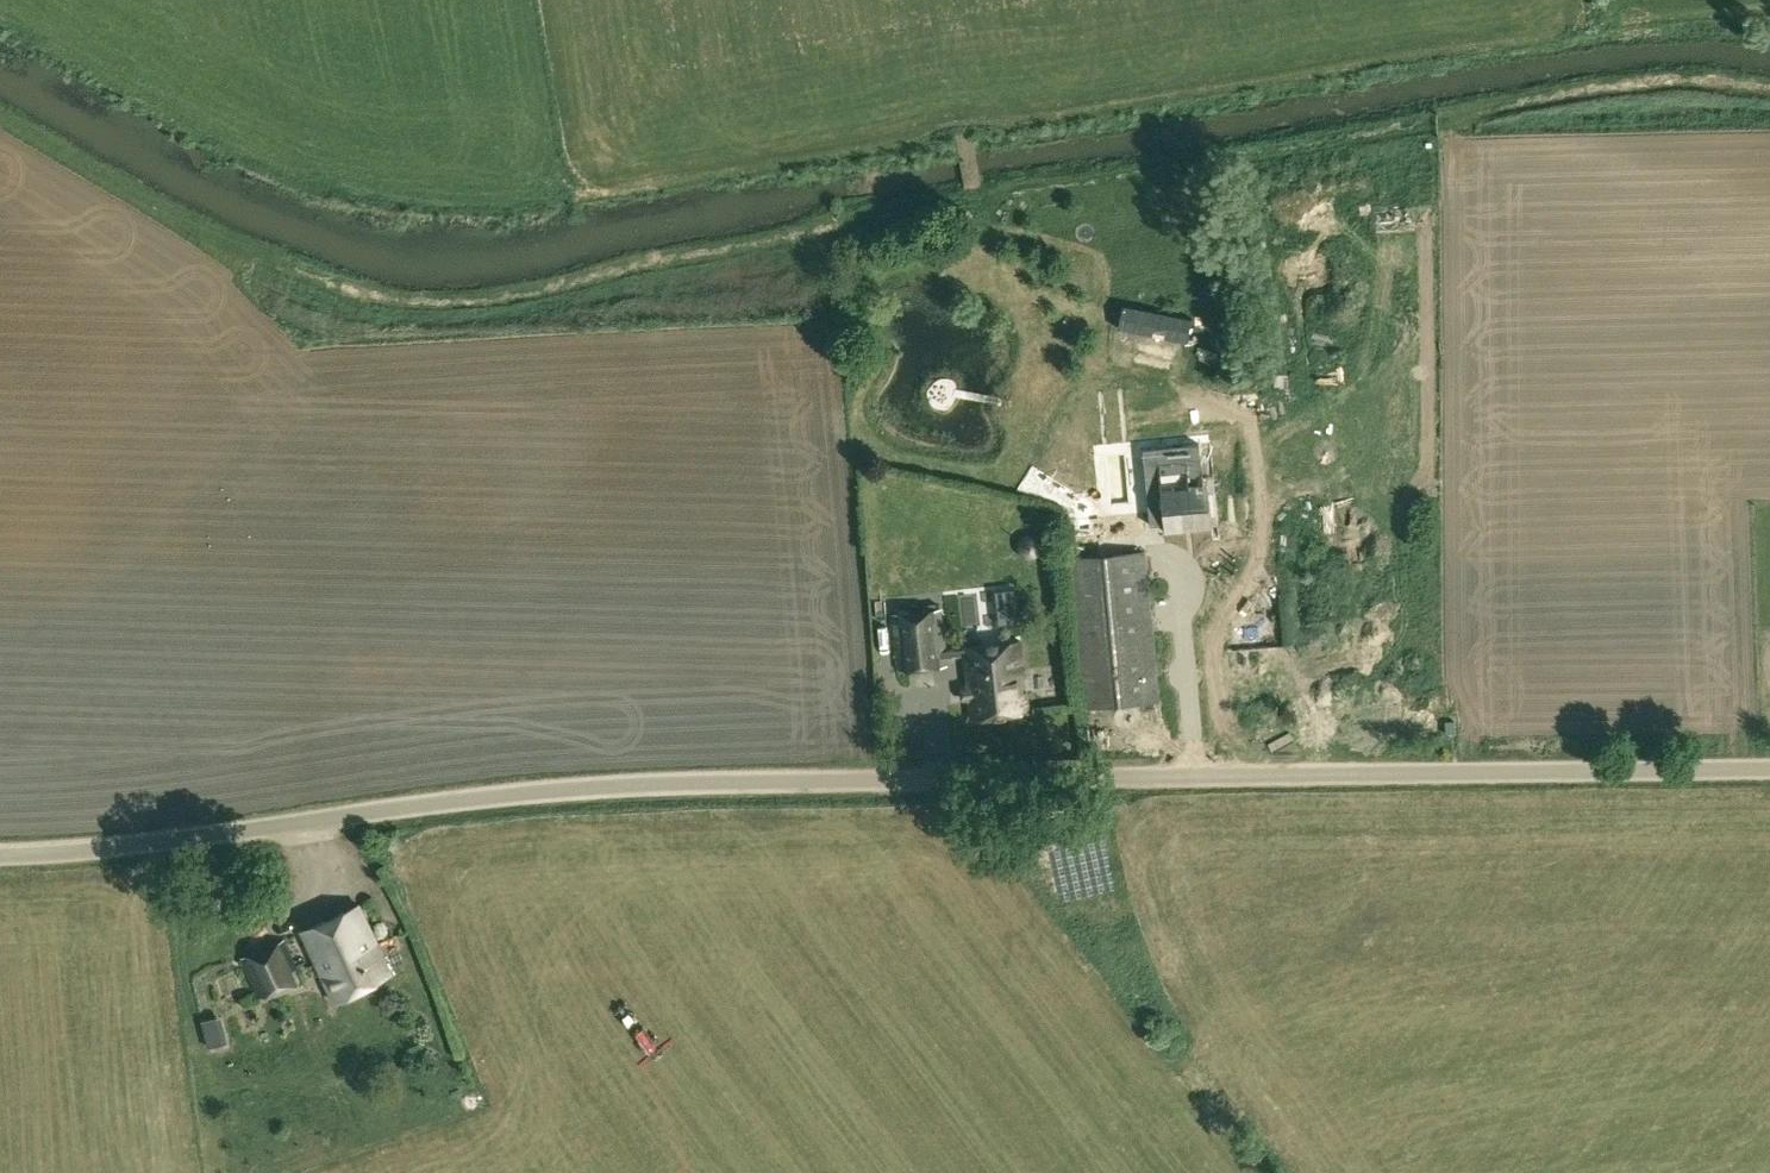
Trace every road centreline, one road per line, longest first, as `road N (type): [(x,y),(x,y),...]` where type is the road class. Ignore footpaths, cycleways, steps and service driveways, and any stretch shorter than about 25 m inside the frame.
road 1 (unclassified): [(0,842),(108,840),(300,811),(637,780),(1769,771)]

